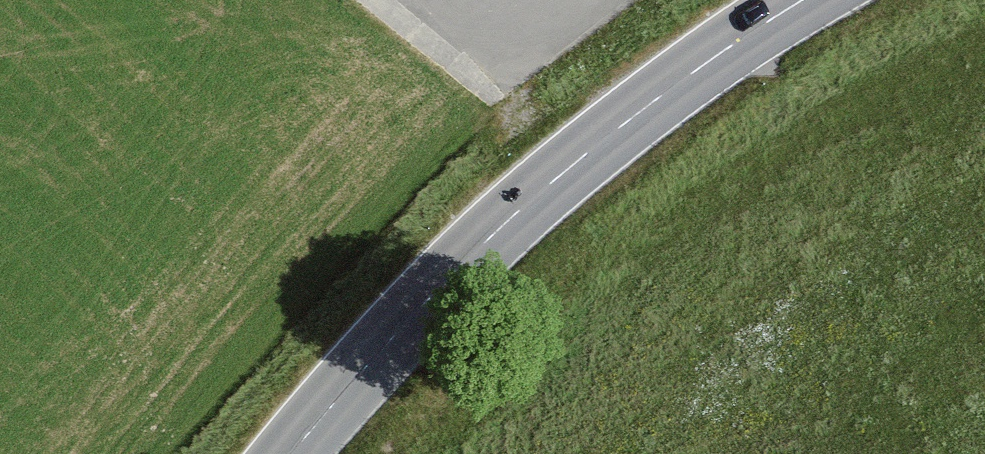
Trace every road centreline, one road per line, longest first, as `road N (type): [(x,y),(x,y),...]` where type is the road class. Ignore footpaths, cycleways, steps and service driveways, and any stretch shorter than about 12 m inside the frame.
road 1 (primary): [(298,453),(455,264),(621,122),(806,0)]

